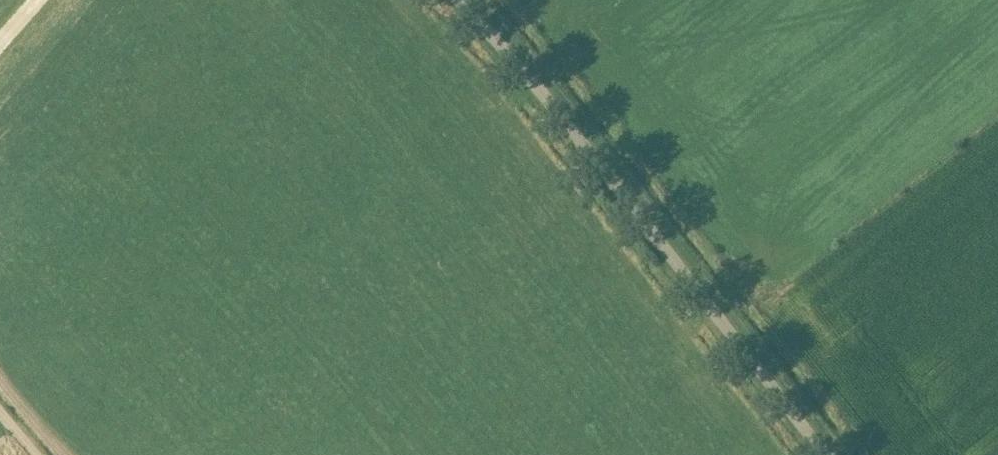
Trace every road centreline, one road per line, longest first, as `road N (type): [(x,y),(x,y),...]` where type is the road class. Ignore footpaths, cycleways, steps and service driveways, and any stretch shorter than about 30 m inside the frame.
road 1 (unclassified): [(825,454),(594,150),(454,0)]

